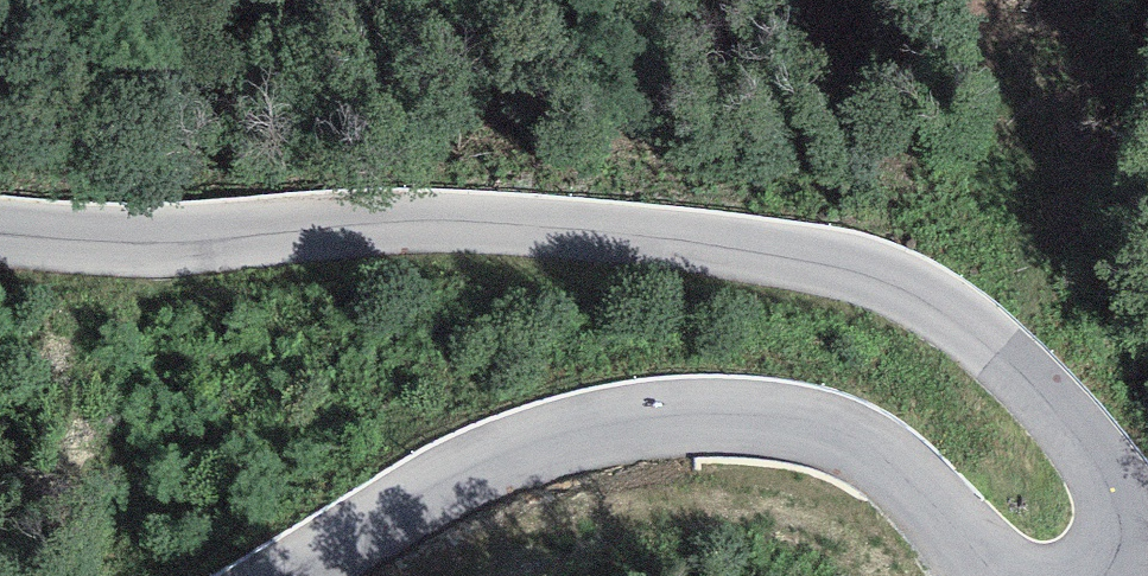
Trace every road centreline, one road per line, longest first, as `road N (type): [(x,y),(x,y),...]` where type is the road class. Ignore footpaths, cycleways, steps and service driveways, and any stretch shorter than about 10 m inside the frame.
road 1 (tertiary): [(1109,575),(1124,536),(1119,508),(1100,464),(1057,410),(939,310),(836,268),(728,244),(576,227),(376,220),(113,237),(0,225)]
road 2 (tertiary): [(271,575),(412,487),(492,450),(562,430),(699,412),(760,416),(845,440),(890,466),(1003,575)]

